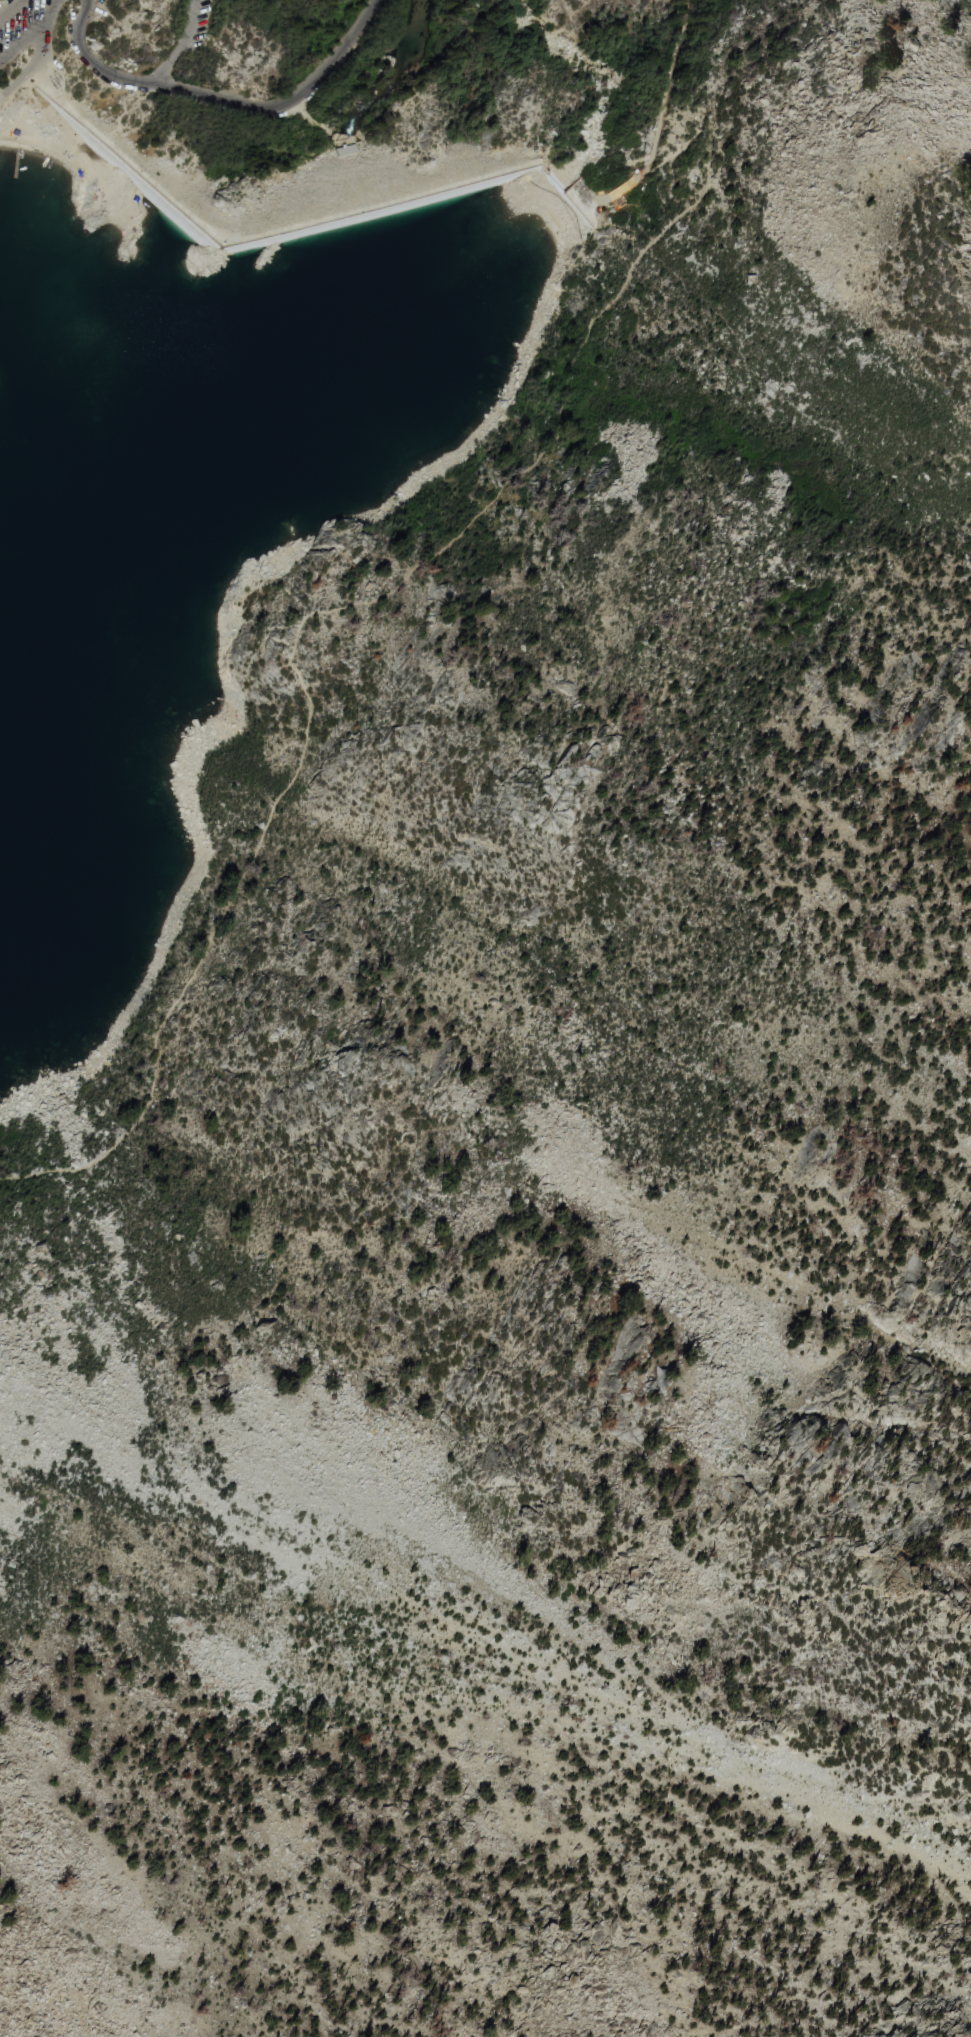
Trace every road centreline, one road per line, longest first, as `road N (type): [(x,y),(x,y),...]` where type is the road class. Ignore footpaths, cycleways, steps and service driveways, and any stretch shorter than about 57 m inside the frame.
road 1 (residential): [(86,0),(76,36),(112,77),(258,107),(300,95),(380,0)]

